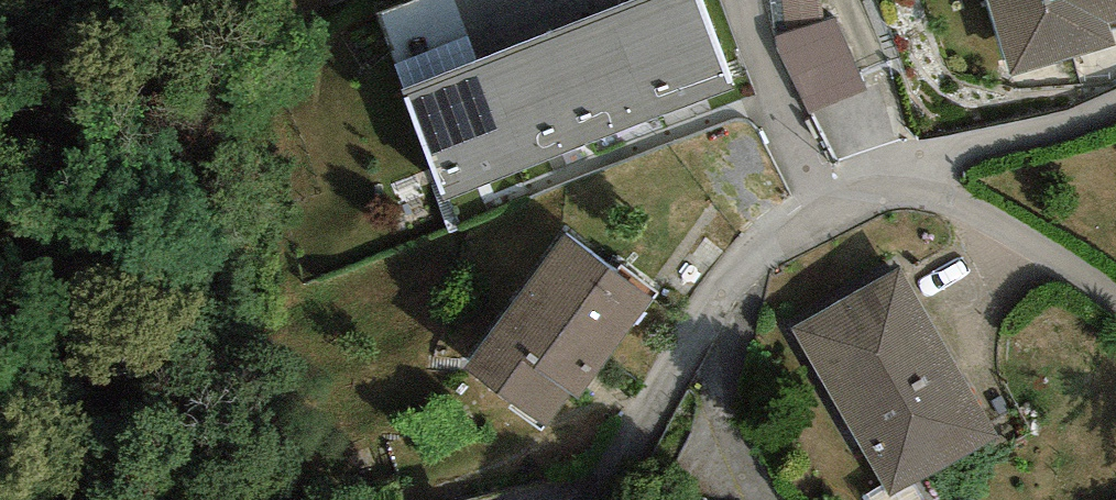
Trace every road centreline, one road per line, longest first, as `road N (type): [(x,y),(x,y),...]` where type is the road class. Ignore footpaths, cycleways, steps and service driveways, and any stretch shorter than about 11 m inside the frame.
road 1 (residential): [(1115,310),(900,186),(754,301)]
road 2 (residential): [(754,301),(641,389),(559,499)]
road 3 (residential): [(754,301),(721,441),(765,499)]

